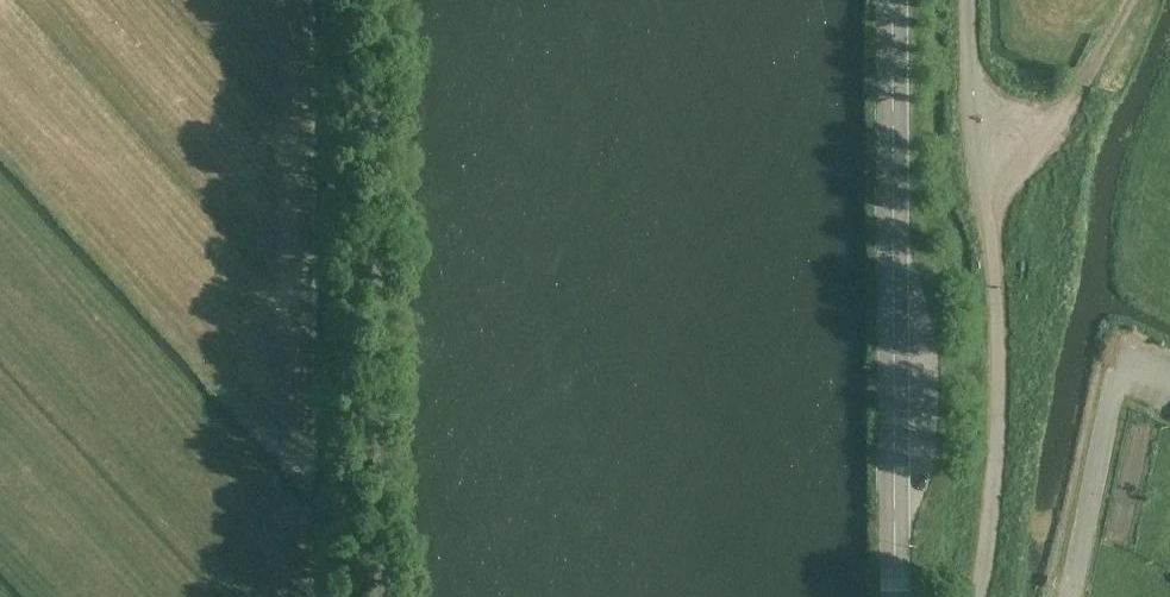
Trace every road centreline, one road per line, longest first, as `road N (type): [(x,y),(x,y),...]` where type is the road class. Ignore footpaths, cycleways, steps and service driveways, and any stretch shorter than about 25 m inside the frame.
road 1 (unclassified): [(970,0),(997,263),(1001,431),(980,596)]
road 2 (tertiary): [(899,0),(897,596)]

